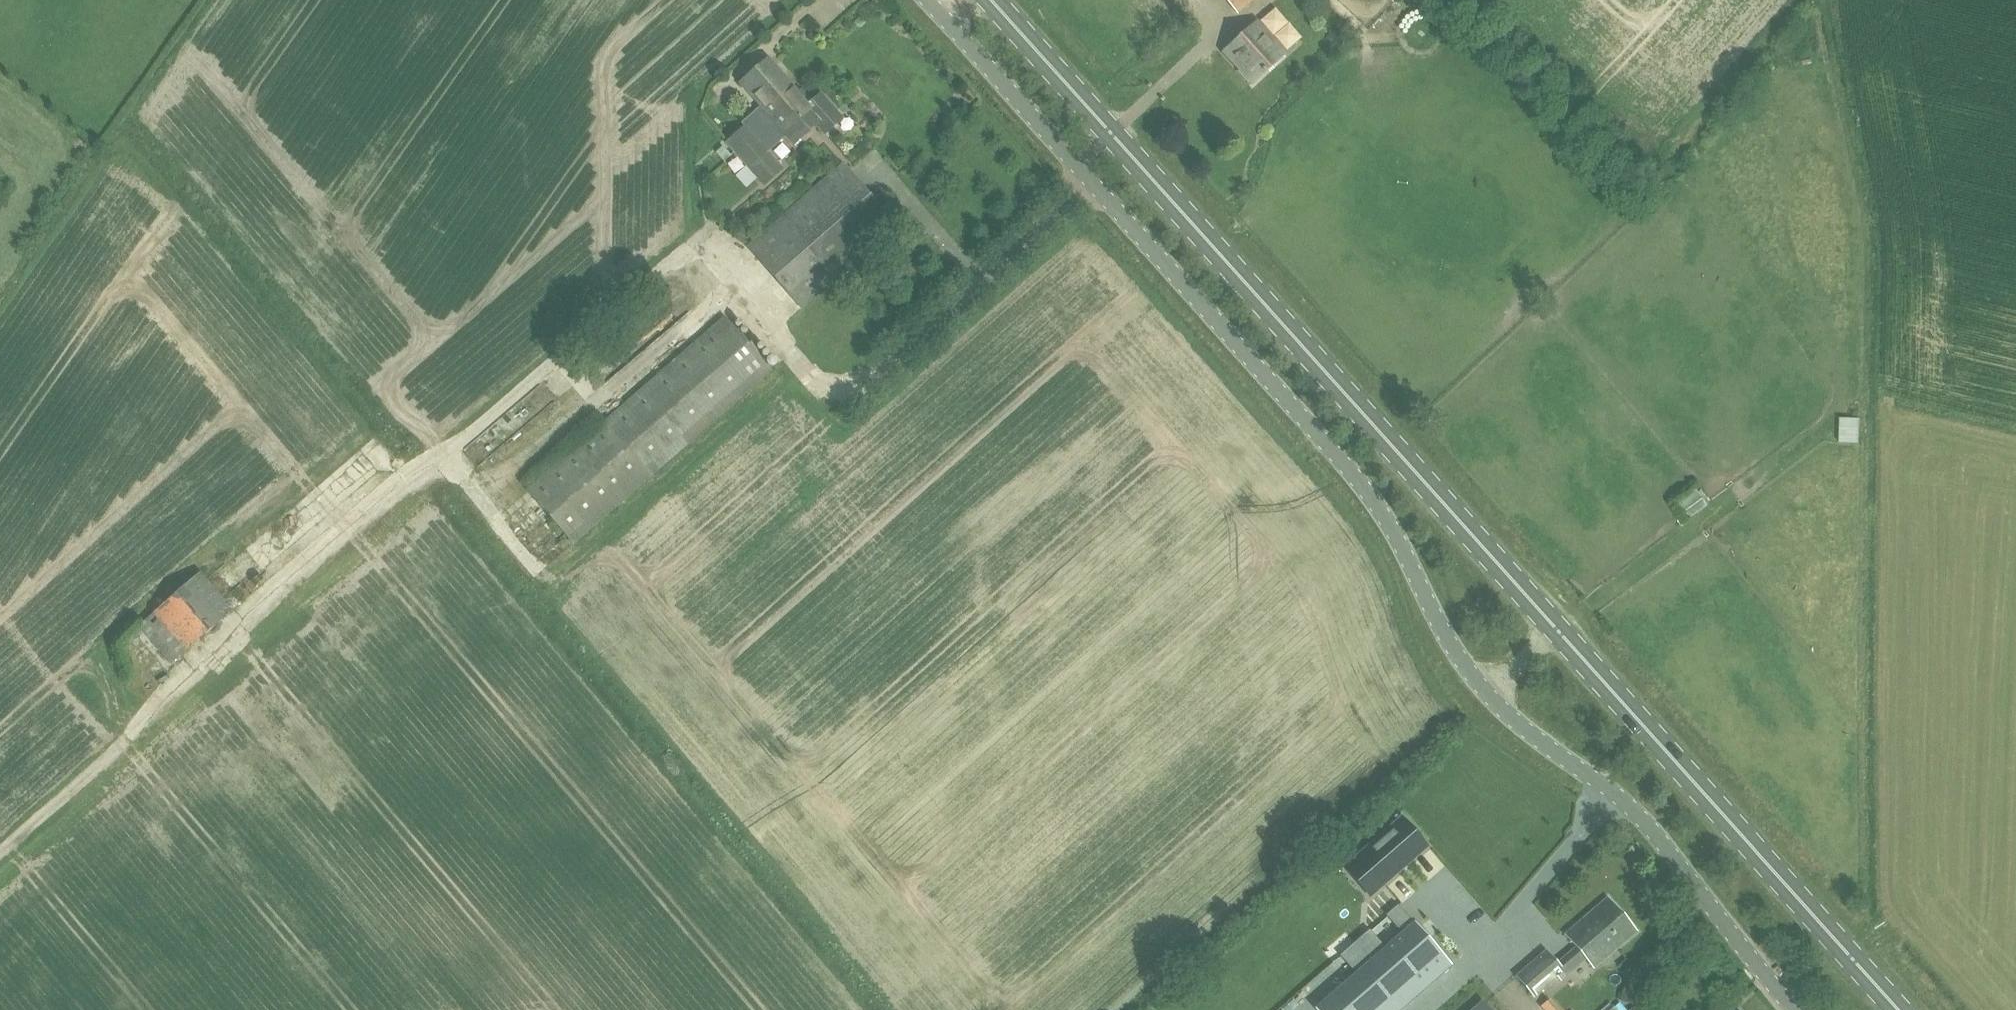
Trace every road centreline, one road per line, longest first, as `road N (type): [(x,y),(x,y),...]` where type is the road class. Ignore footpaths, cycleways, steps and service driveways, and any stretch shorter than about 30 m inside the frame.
road 1 (primary): [(1901,1009),(991,0)]
road 2 (unclassified): [(1798,1009),(1655,830),(1536,736),(1462,659),(1379,503),(944,18)]
road 3 (track): [(408,478),(158,191),(0,325)]
road 4 (track): [(532,561),(912,1009)]
road 5 (track): [(408,478),(0,850)]

